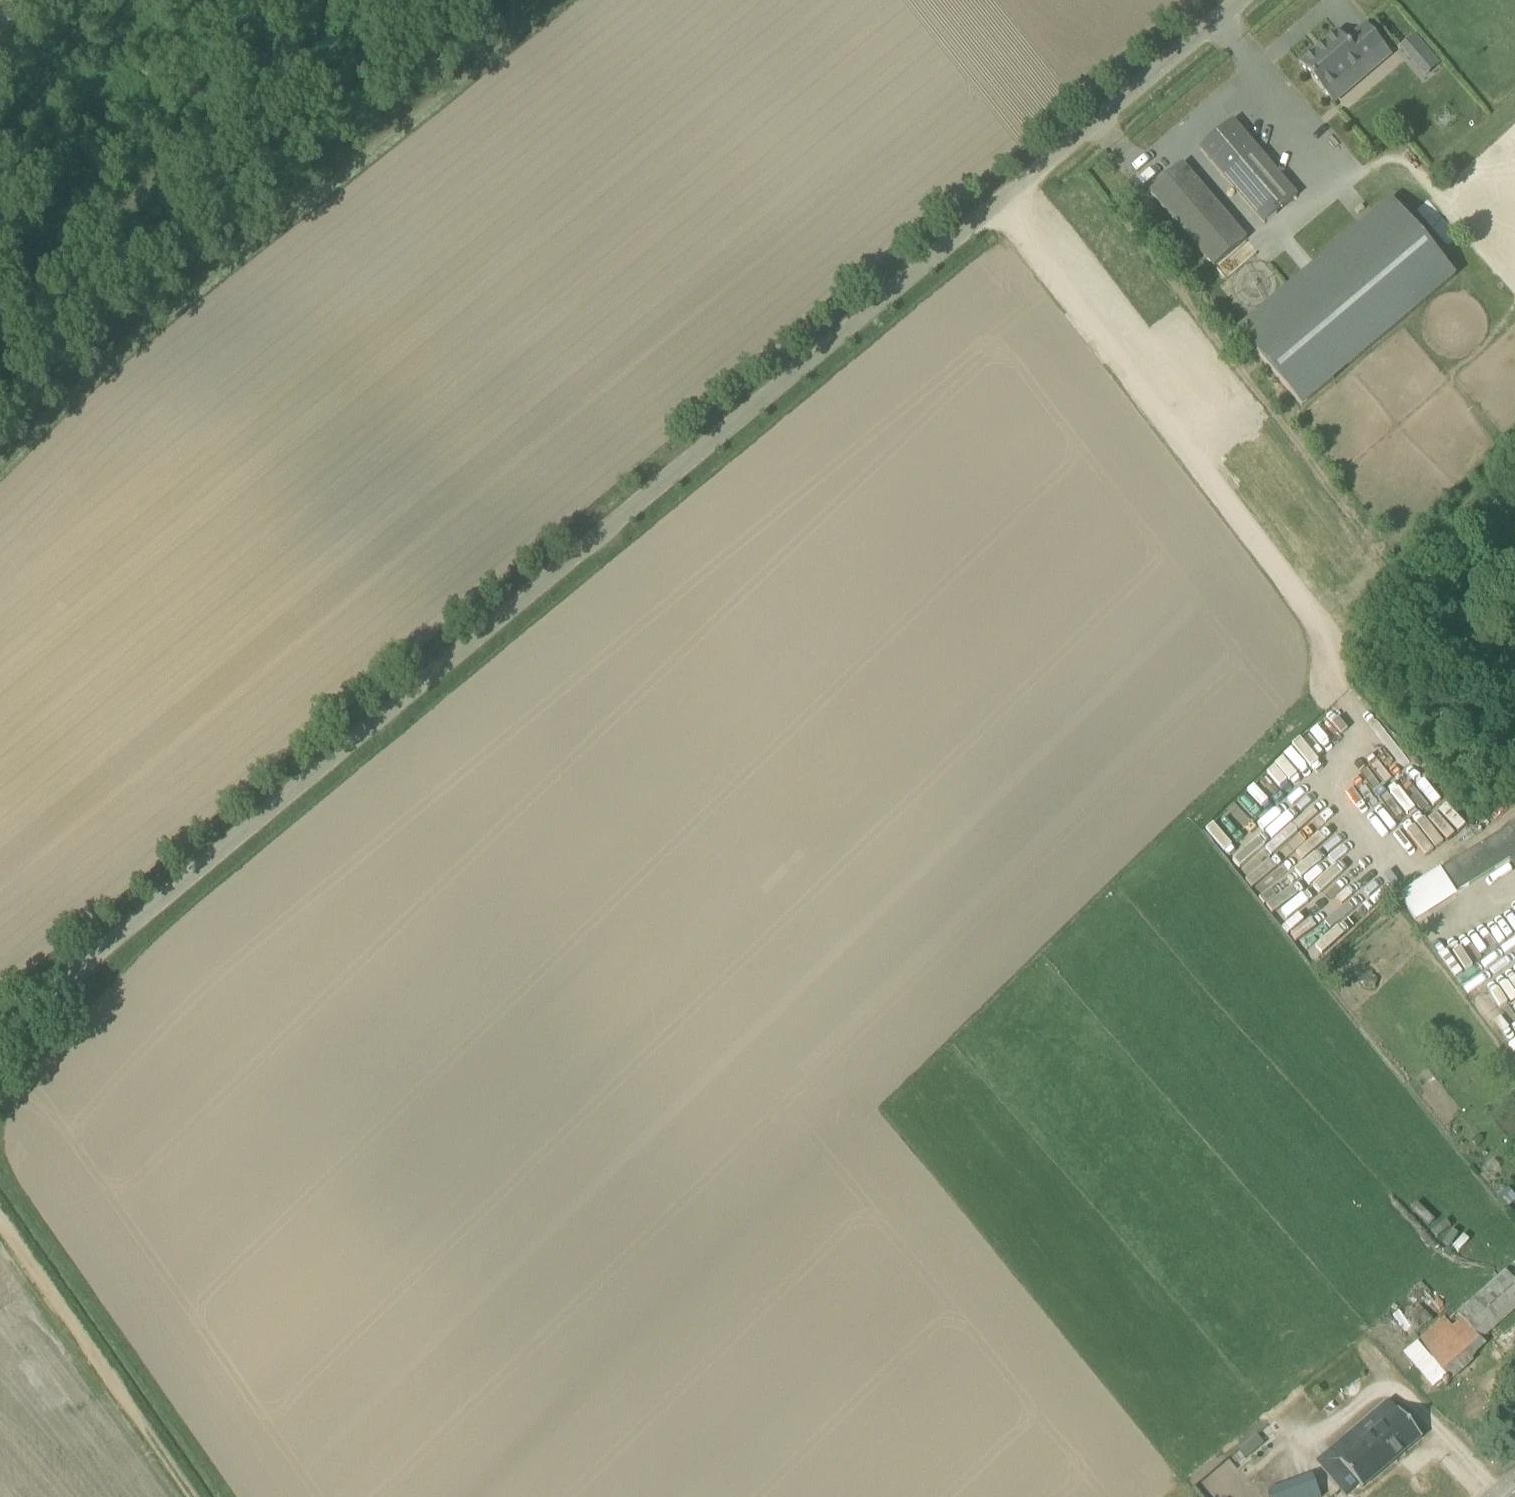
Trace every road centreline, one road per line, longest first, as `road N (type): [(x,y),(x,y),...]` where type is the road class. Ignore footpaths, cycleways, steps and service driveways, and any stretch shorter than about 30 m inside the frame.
road 1 (unclassified): [(0,1035),(1241,0)]
road 2 (track): [(0,1214),(193,1496)]

